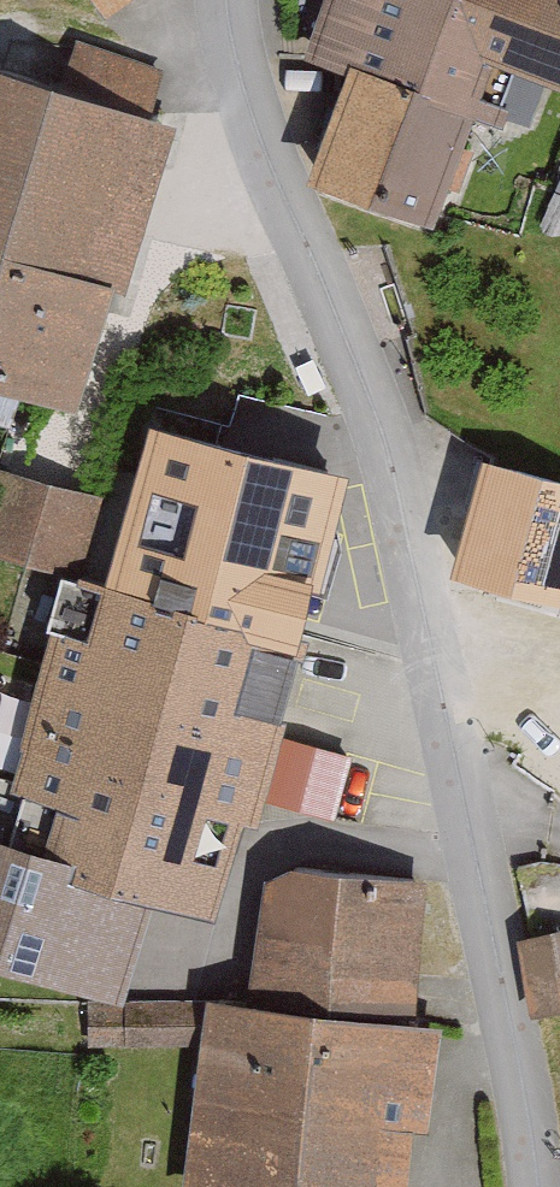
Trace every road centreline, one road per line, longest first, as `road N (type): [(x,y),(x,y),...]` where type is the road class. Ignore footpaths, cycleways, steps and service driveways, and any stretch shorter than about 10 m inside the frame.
road 1 (residential): [(224,0),(233,64),(265,158),(398,470),(532,1186)]

